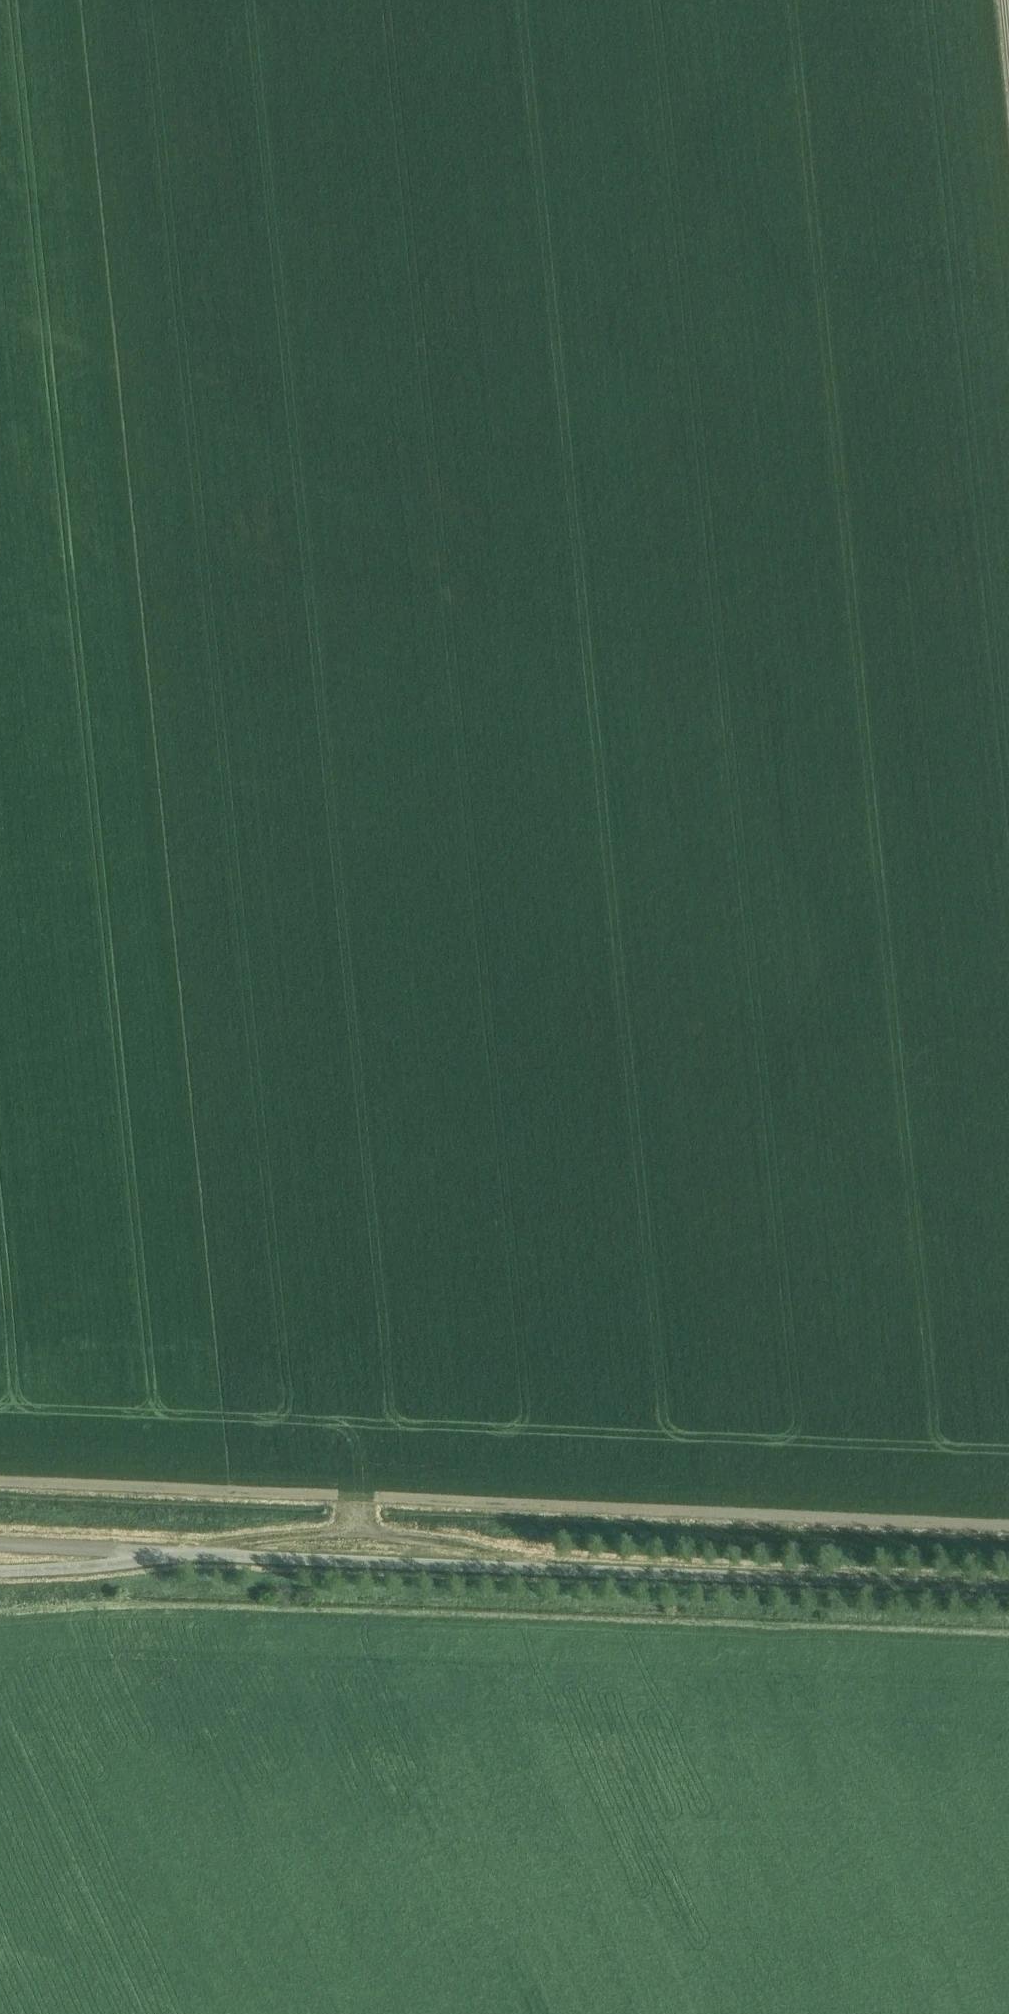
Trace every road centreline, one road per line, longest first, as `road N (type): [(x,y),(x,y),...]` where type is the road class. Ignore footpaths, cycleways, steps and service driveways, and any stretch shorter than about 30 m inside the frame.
road 1 (unclassified): [(0,1572),(92,1567),(150,1552),(1008,1588)]
road 2 (track): [(150,1552),(0,1545)]

